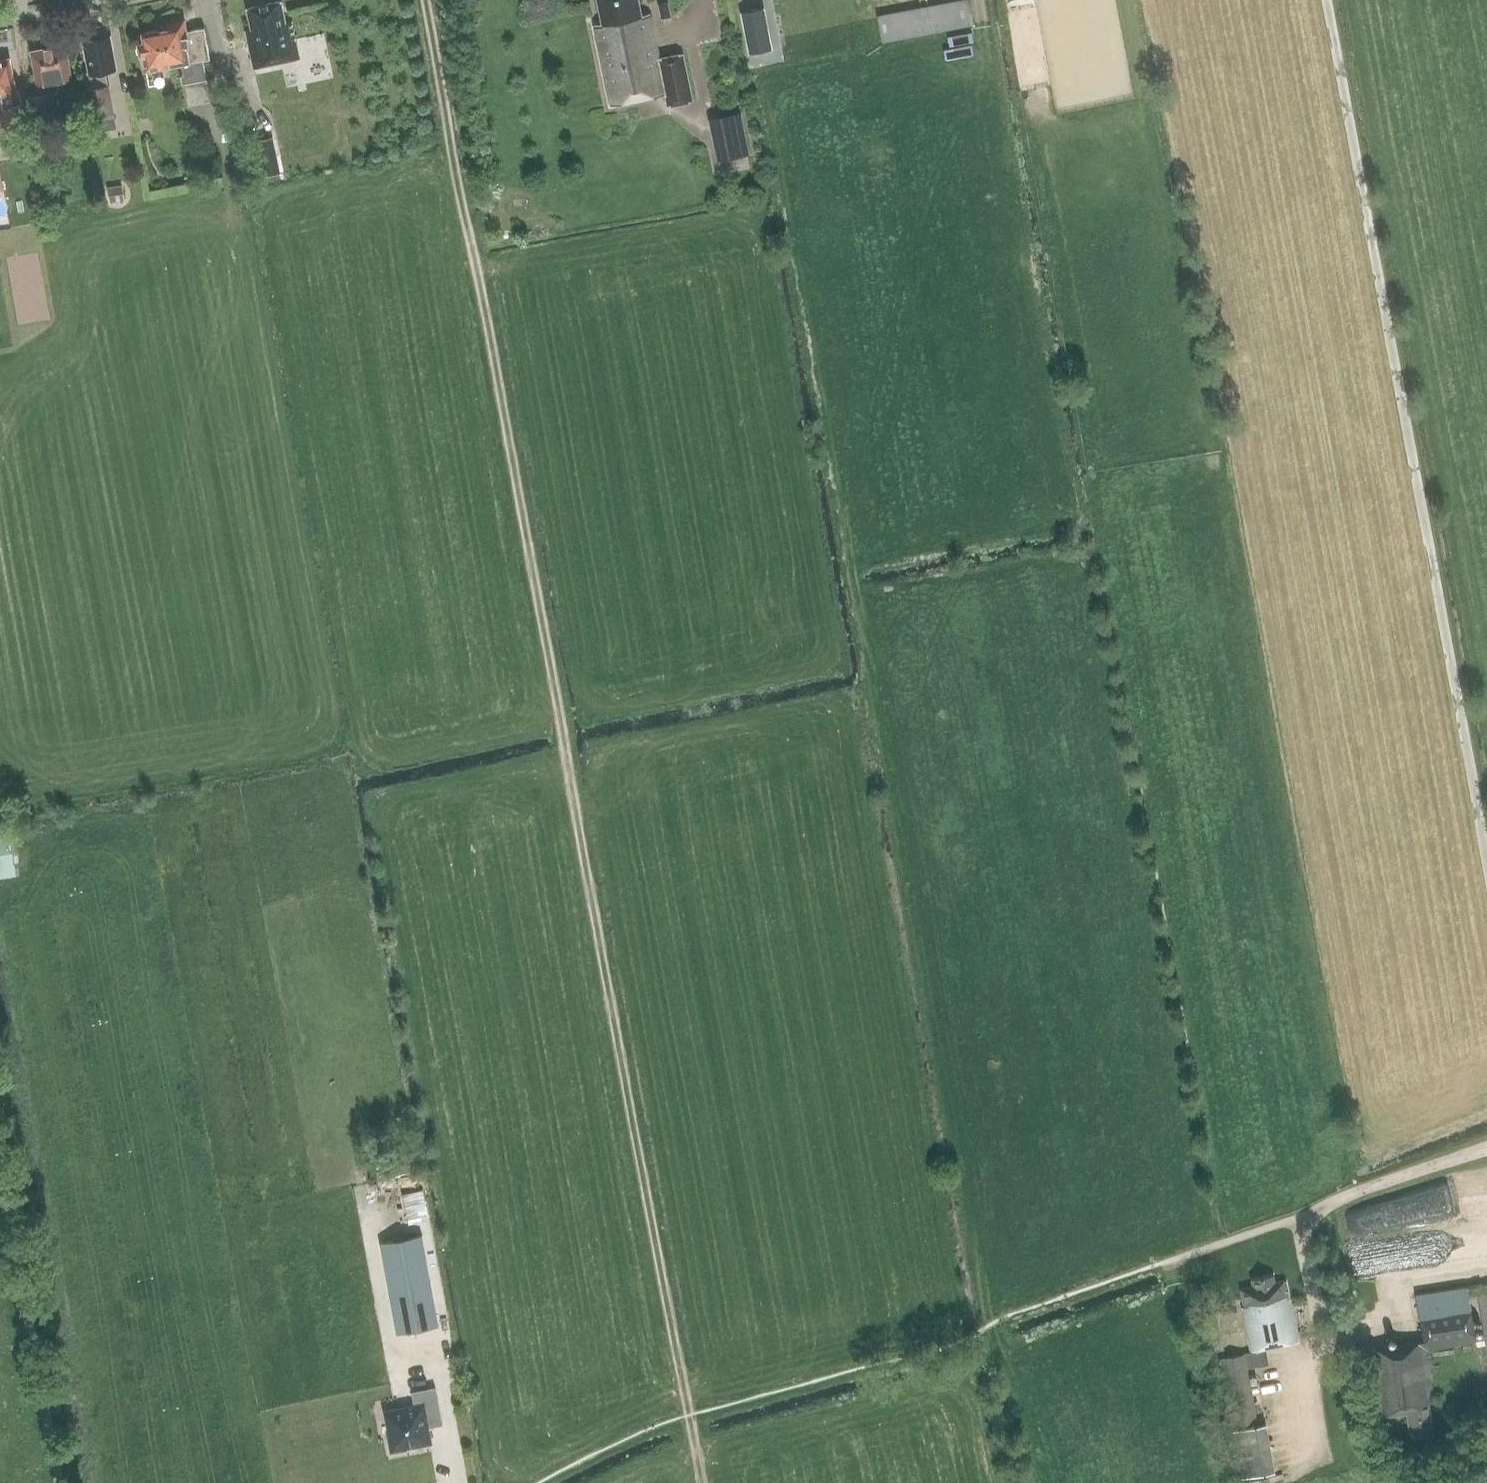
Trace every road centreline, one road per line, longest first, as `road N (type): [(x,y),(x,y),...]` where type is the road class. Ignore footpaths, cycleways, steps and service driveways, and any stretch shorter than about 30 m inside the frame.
road 1 (track): [(688,1413),(425,0)]
road 2 (track): [(762,66),(988,1324)]
road 3 (track): [(1165,1261),(1486,1150)]
road 4 (track): [(60,1482),(0,1157)]

